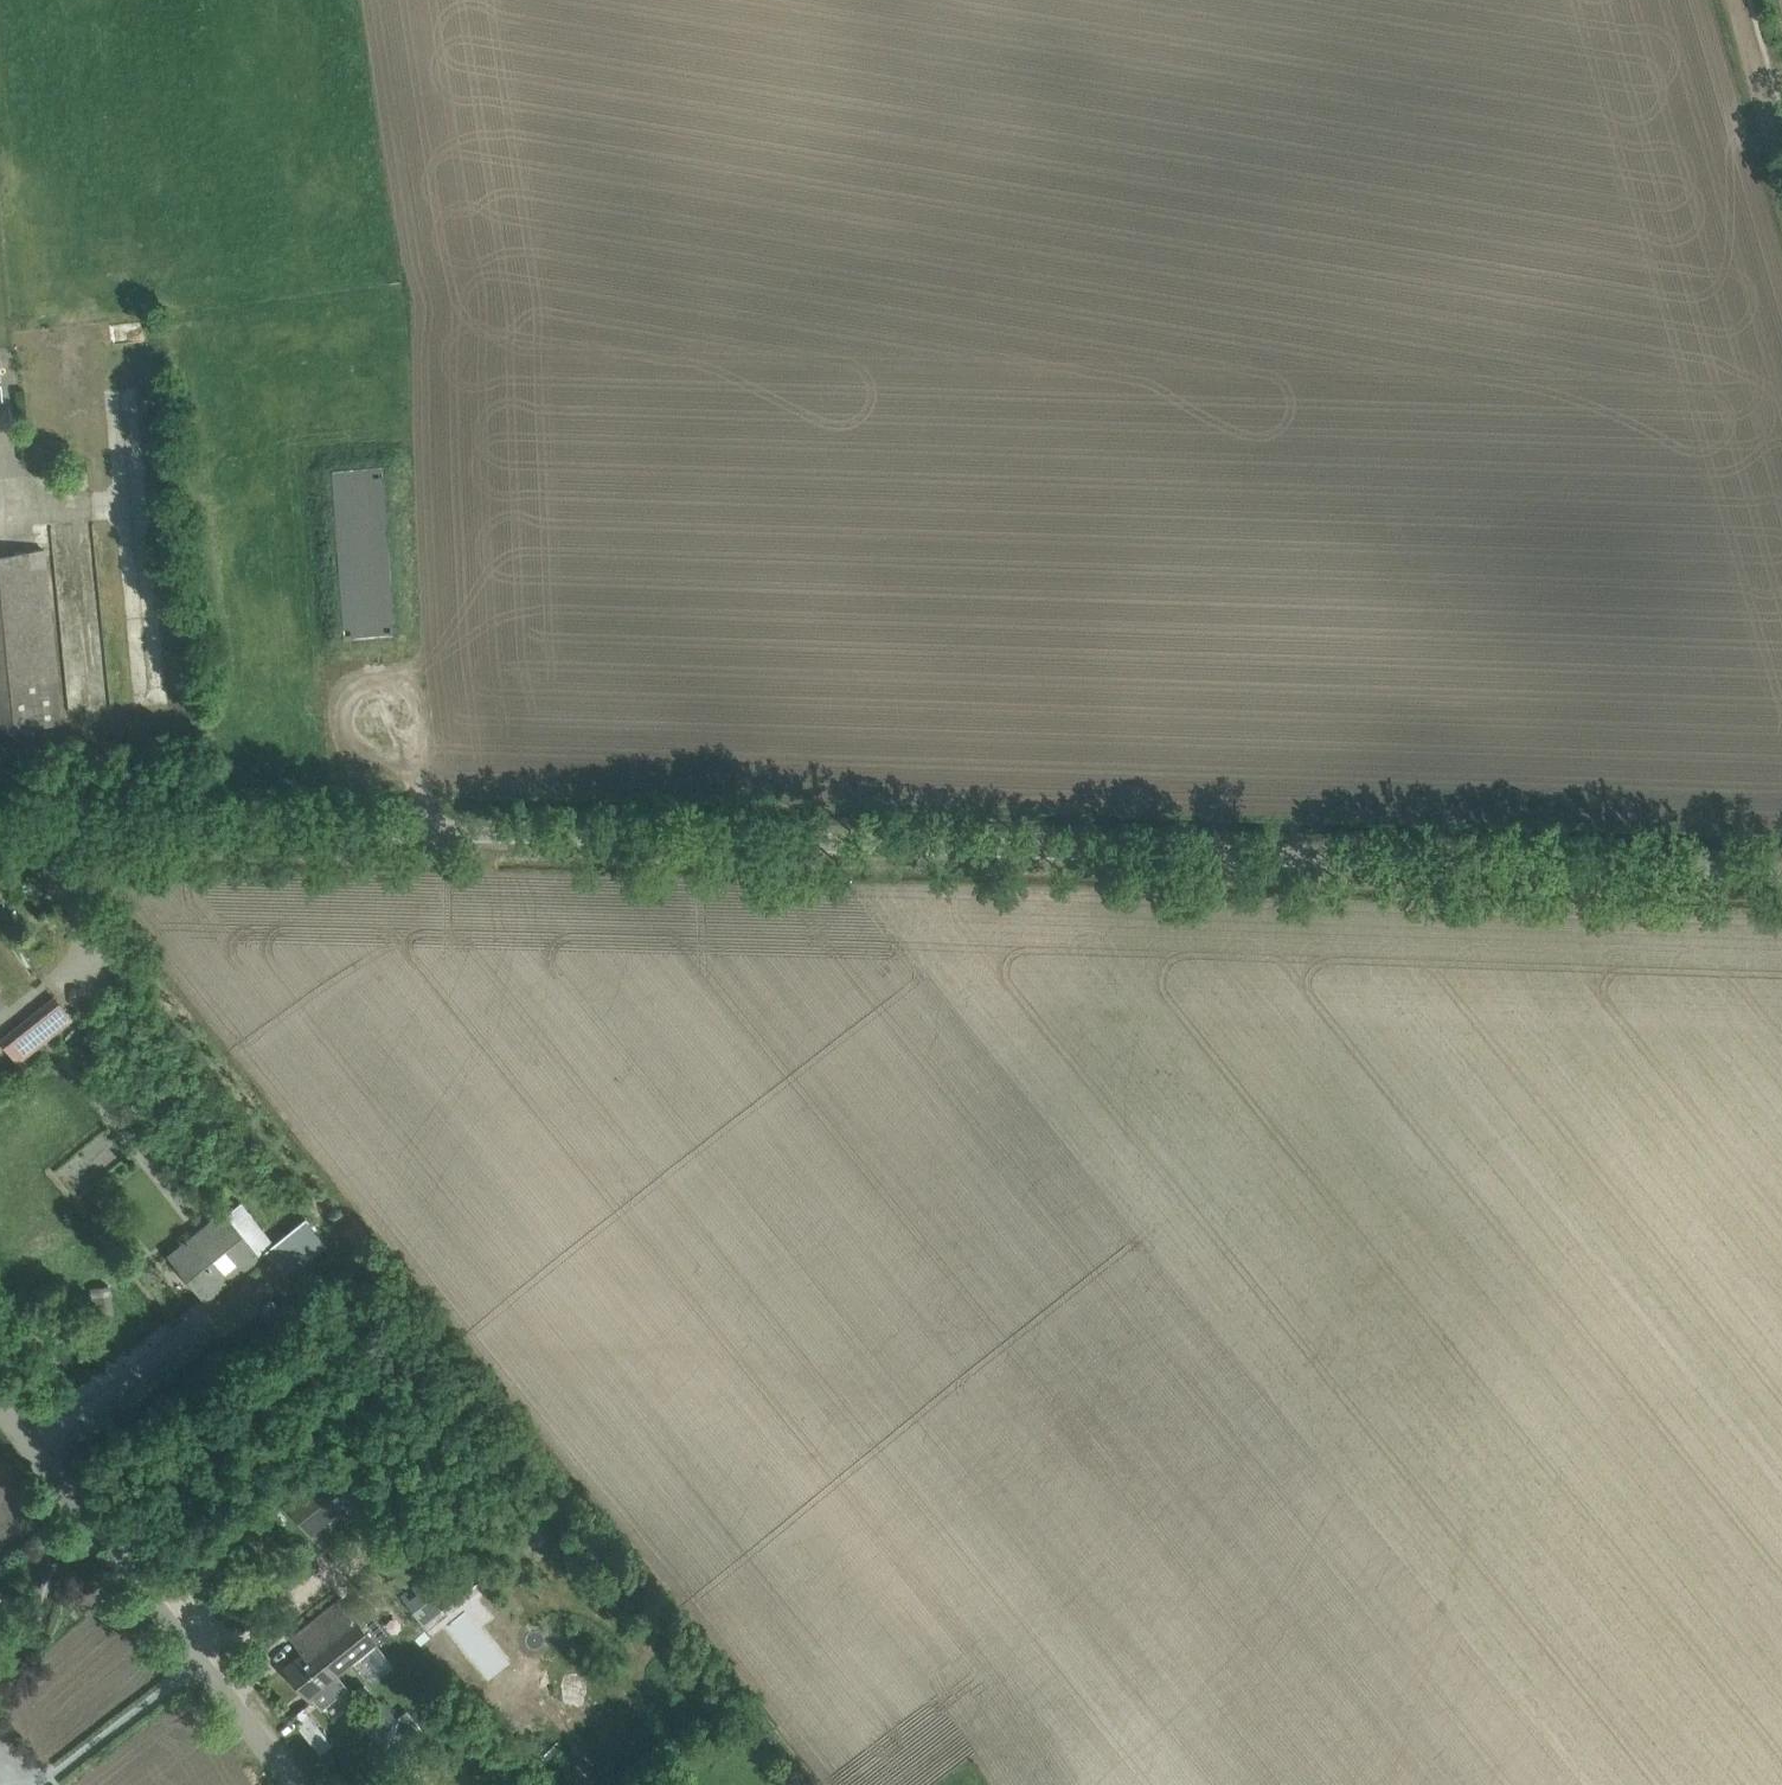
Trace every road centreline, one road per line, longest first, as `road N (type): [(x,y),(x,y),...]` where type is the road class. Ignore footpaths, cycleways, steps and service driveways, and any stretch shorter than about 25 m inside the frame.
road 1 (unclassified): [(1781,873),(0,821)]
road 2 (tertiary): [(299,1784),(0,1405)]
road 3 (track): [(1742,0),(1781,137)]

